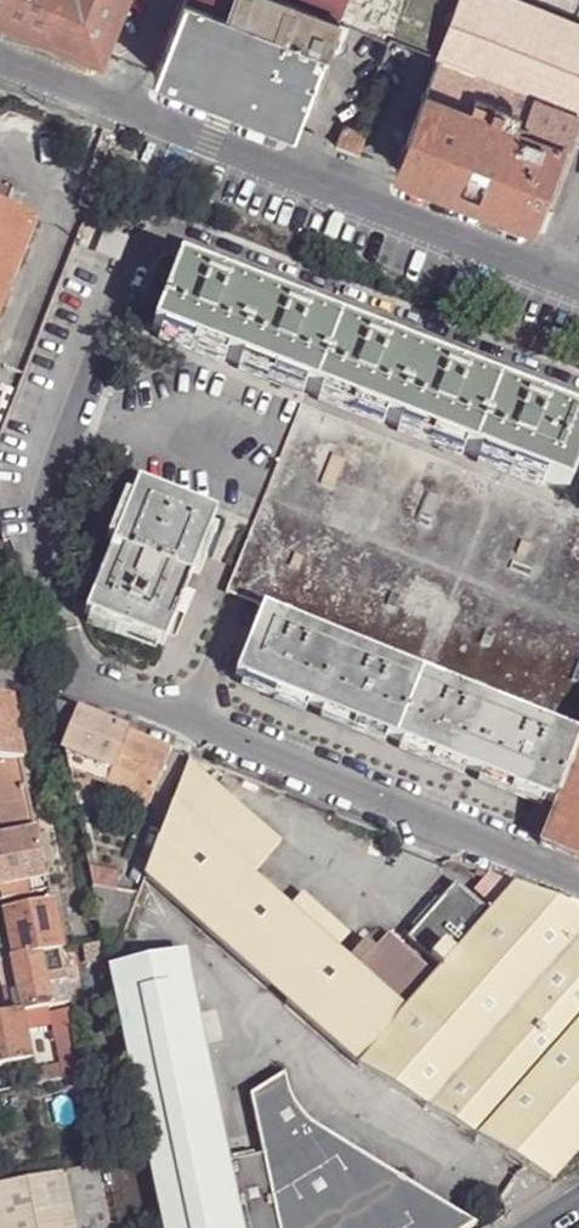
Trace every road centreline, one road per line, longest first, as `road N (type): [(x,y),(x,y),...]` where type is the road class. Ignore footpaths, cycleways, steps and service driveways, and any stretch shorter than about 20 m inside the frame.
road 1 (residential): [(578,881),(195,724),(95,690),(4,676)]
road 2 (residential): [(0,63),(557,277)]

